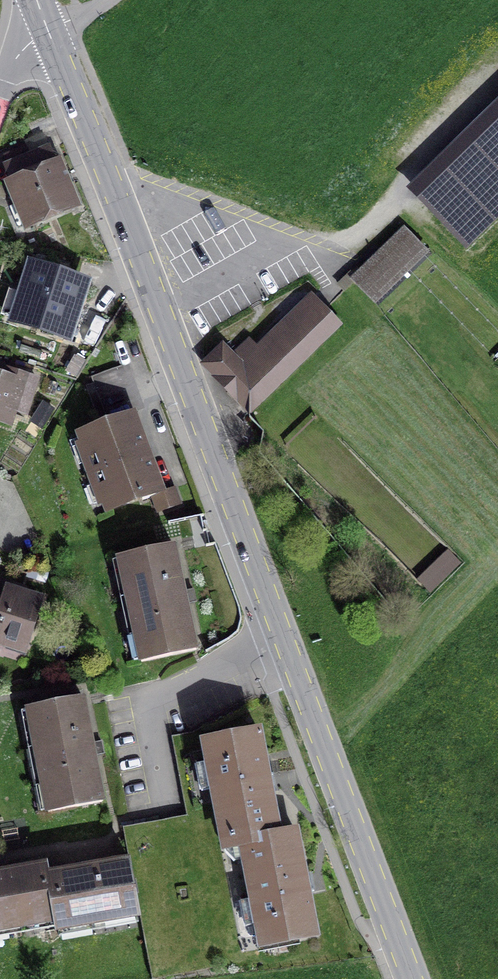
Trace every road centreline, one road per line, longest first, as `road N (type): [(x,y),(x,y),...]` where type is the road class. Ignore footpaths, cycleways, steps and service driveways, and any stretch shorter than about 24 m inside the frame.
road 1 (tertiary): [(49,32),(411,978)]

